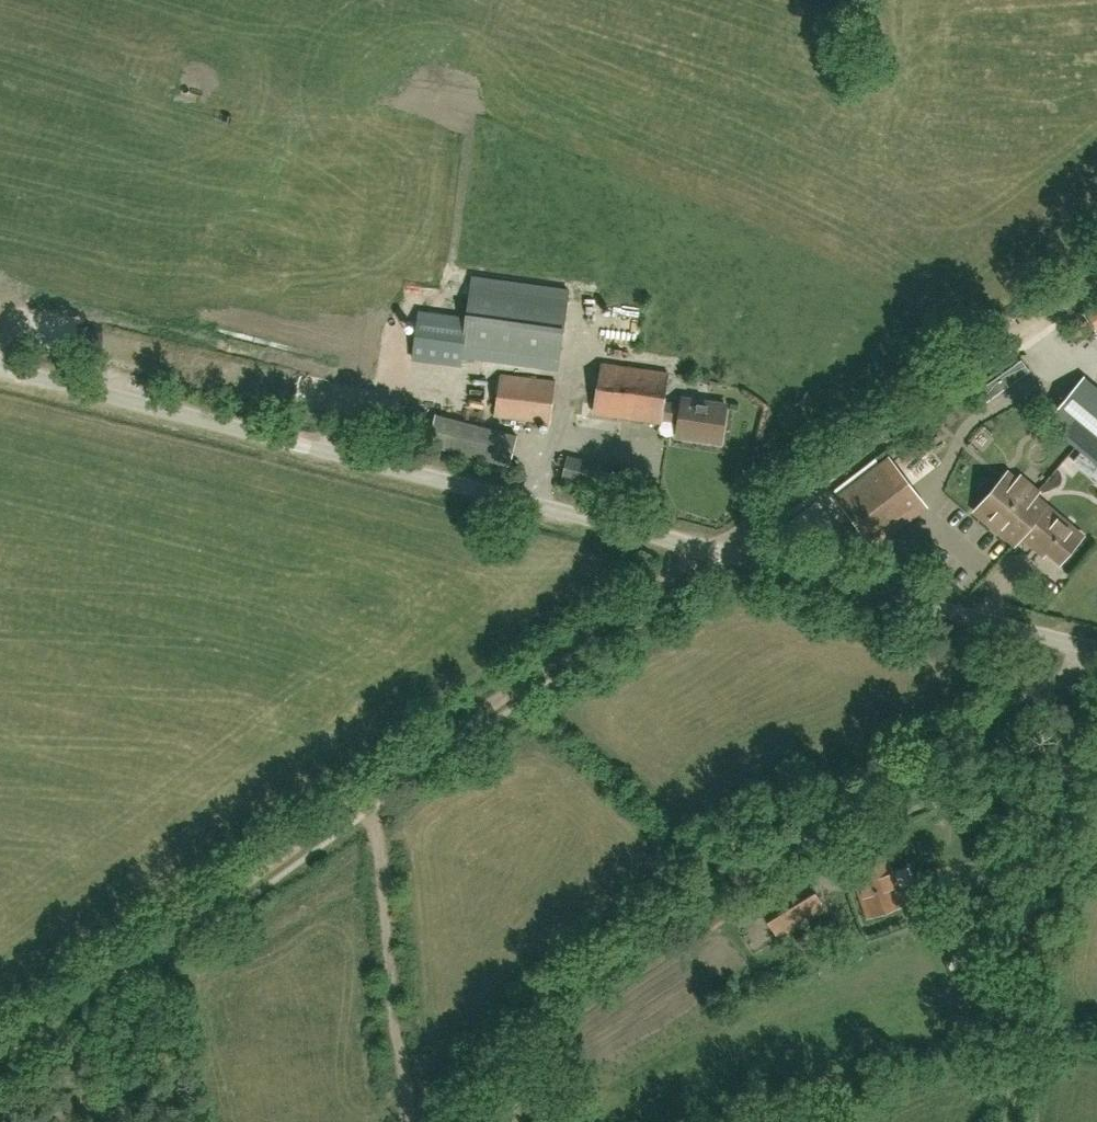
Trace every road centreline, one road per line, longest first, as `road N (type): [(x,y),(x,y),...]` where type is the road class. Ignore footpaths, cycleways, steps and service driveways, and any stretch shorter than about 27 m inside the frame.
road 1 (track): [(0,1056),(1096,273)]
road 2 (unclassified): [(1096,648),(0,371)]
road 3 (track): [(1087,645),(1066,676),(504,1030),(413,1121)]
road 4 (track): [(405,1121),(384,901),(364,795)]

